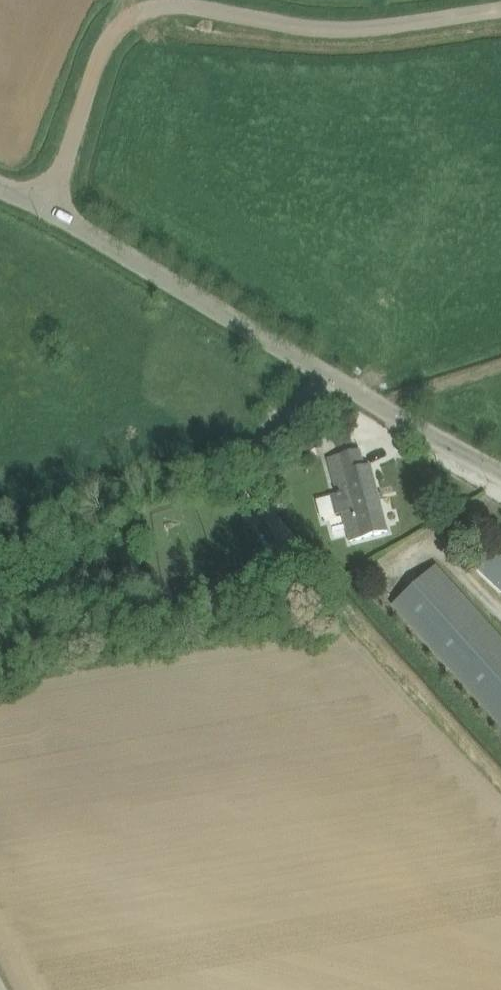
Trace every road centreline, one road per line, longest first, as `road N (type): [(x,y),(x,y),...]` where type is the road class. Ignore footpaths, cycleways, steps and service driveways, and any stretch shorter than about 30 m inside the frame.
road 1 (unclassified): [(48,209),(104,48),(148,9),(194,6),(305,29),(366,29),(500,10)]
road 2 (unclassified): [(500,469),(48,209)]

